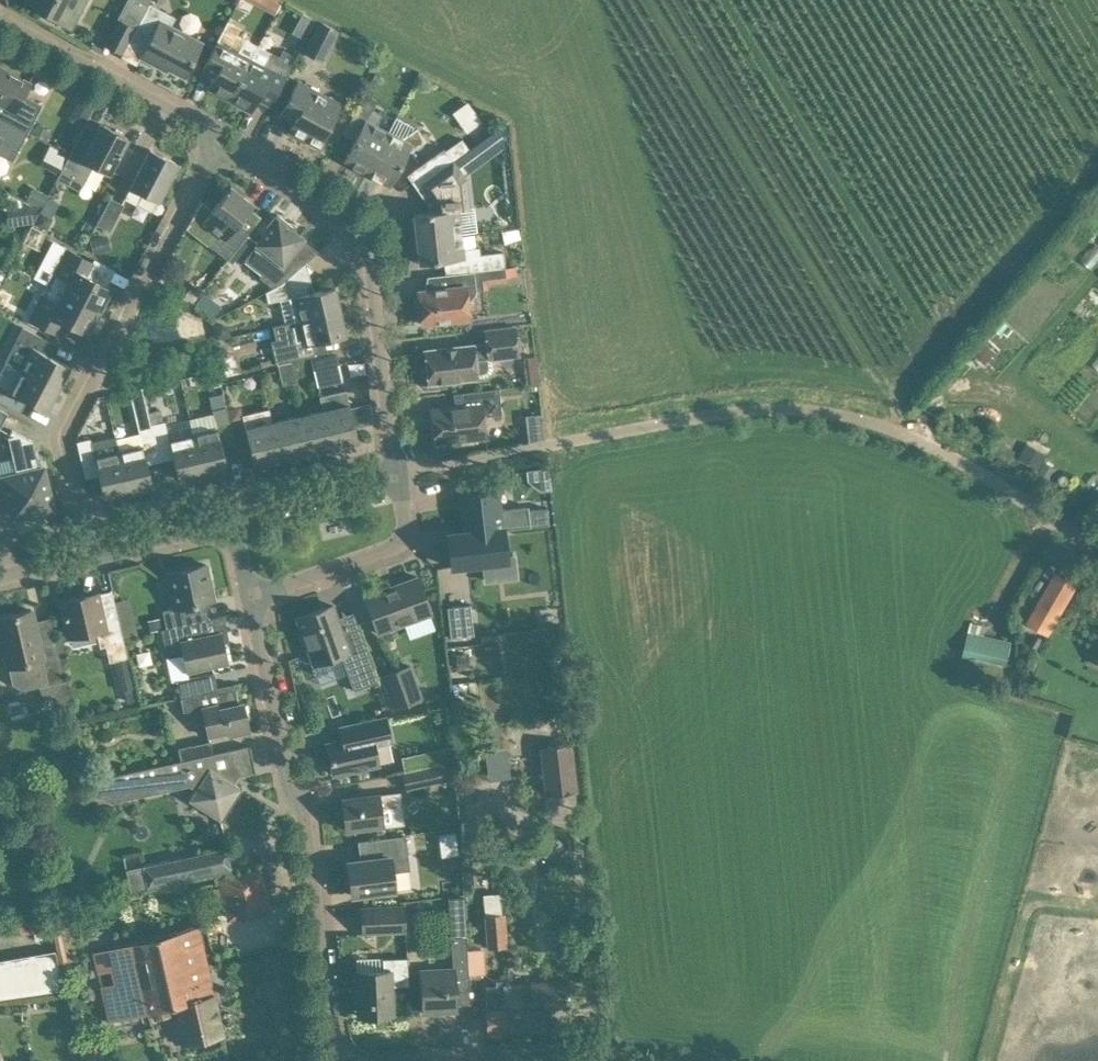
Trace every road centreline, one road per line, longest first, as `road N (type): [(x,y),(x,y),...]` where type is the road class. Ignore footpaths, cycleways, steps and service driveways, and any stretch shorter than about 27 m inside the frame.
road 1 (residential): [(1097,550),(966,464),(835,414),(718,415),(428,466)]
road 2 (residential): [(332,1060),(306,816),(286,772),(249,598)]
road 3 (residential): [(95,555),(68,436),(217,145)]
road 4 (residential): [(395,472),(360,225),(217,145)]
road 5 (residential): [(217,145),(203,129),(0,20)]
road 6 (residential): [(249,598),(402,541),(395,472)]
road 7 (residential): [(232,524),(257,505),(395,472)]
road 8 (residential): [(95,555),(232,524)]

